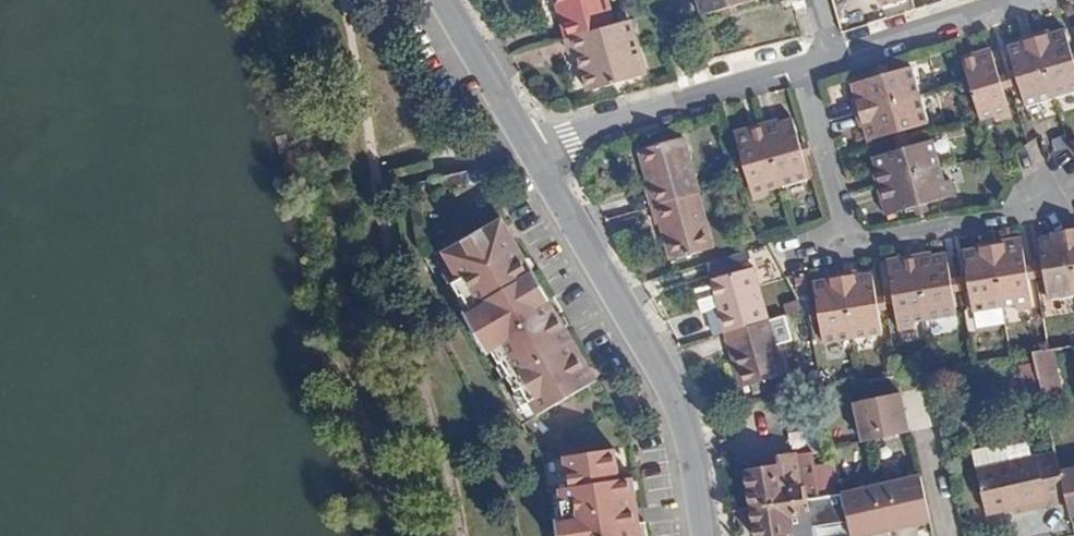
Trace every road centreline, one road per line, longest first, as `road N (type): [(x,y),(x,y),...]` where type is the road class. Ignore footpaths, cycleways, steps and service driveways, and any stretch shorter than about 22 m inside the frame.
road 1 (residential): [(704,535),(684,414),(530,148)]
road 2 (residential): [(808,72),(845,235),(863,244),(1012,217),(1034,204)]
road 3 (residential): [(808,72),(530,148)]
road 4 (residential): [(1018,0),(837,62)]
road 5 (residential): [(530,148),(443,0)]

